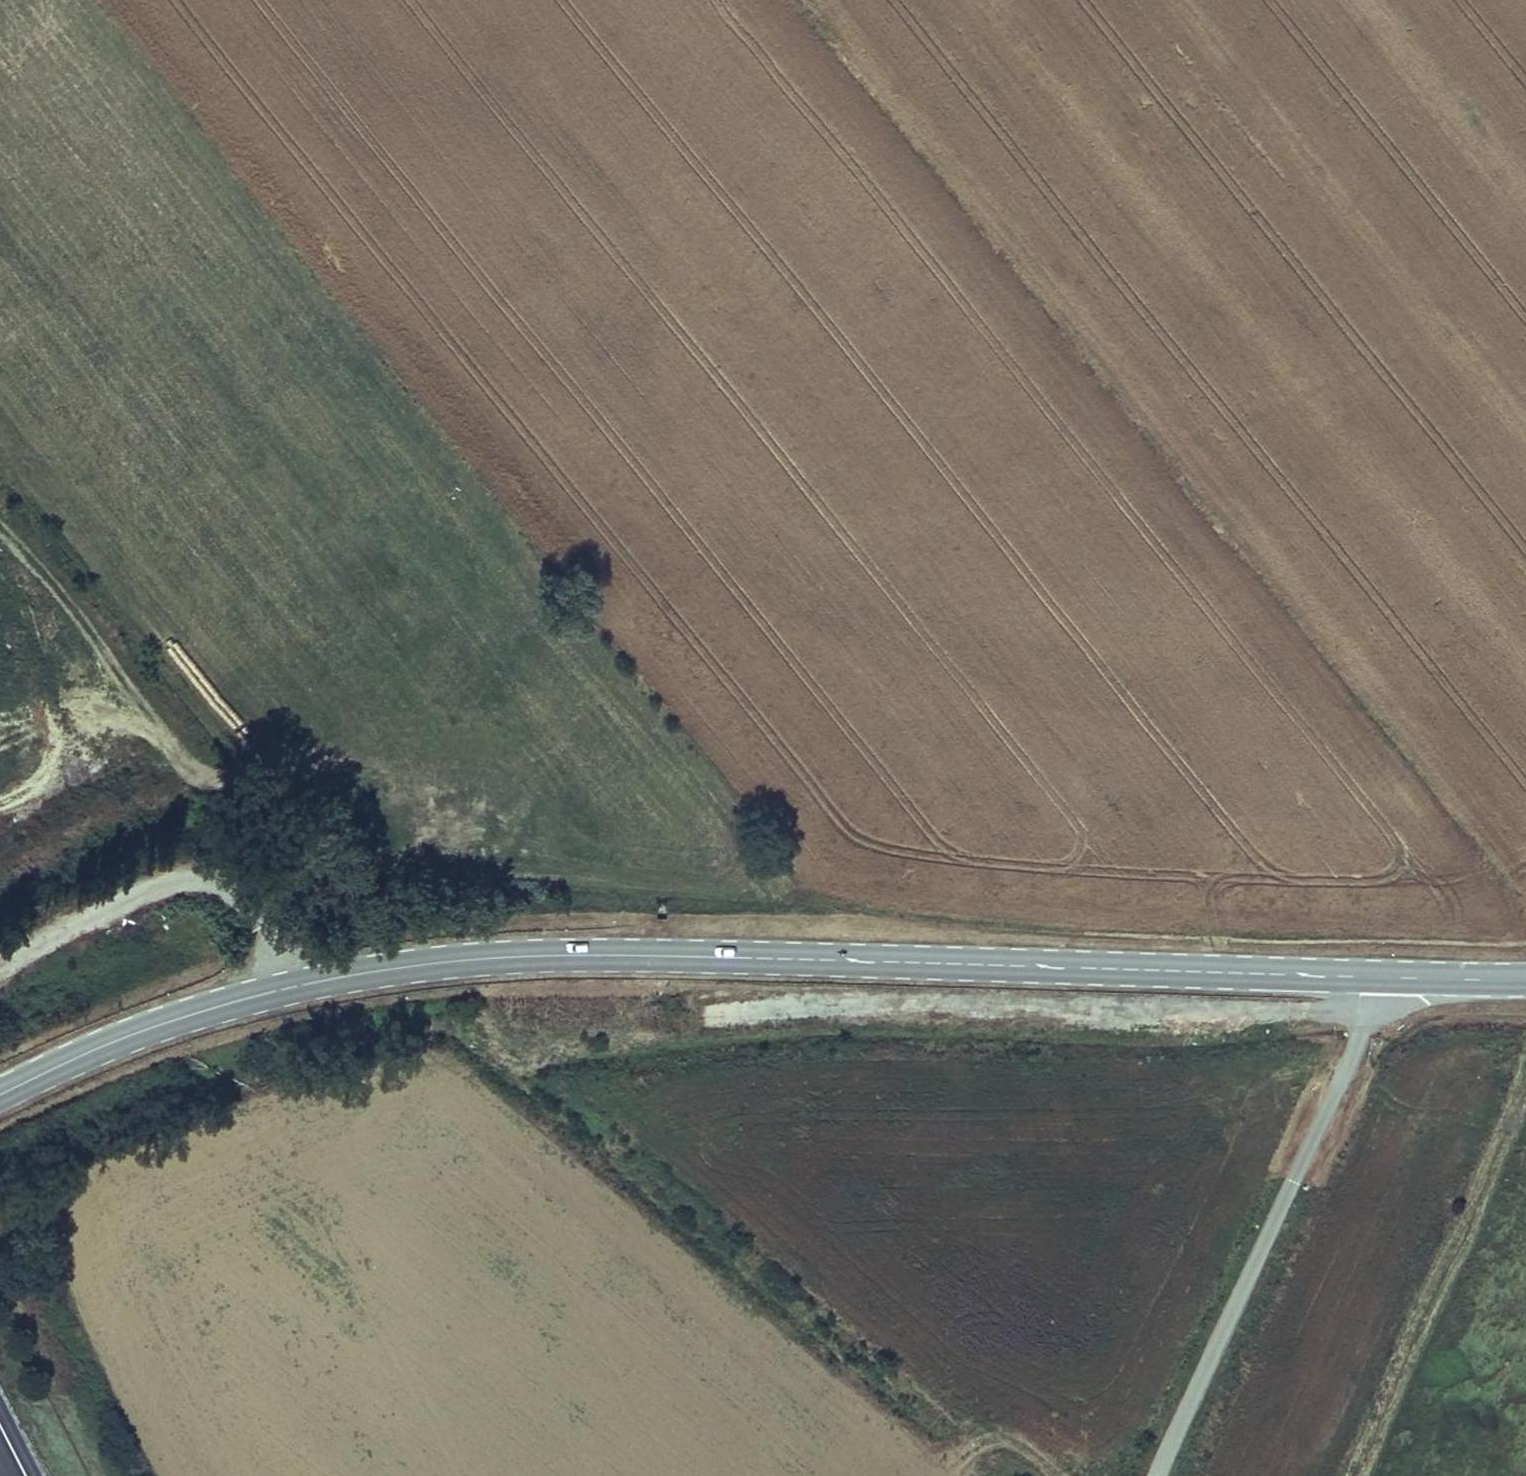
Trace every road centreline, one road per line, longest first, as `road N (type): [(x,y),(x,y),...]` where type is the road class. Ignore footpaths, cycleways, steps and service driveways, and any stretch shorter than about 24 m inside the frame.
road 1 (tertiary): [(0,1094),(101,1046),(221,1003),(395,967),(510,957),(1365,979)]
road 2 (unclassified): [(1160,1475),(1349,1062),(1365,979)]
road 3 (tertiary): [(1365,979),(1525,977)]

